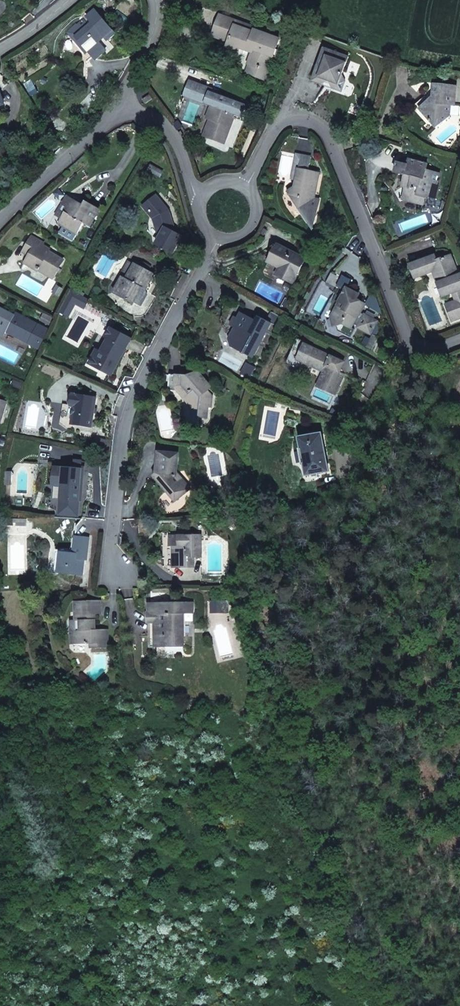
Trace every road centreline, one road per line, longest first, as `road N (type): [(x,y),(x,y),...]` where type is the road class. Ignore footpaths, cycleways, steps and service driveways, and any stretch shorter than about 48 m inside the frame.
road 1 (residential): [(111,583),(128,416),(215,241)]
road 2 (residential): [(250,184),(279,130),(299,118),(317,119),(405,329),(416,339)]
road 3 (residential): [(0,218),(121,114)]
road 4 (residential): [(339,441),(416,339)]
road 5 (residential): [(121,114),(152,119),(199,195)]
road 6 (residential): [(155,0),(151,43),(121,114)]

